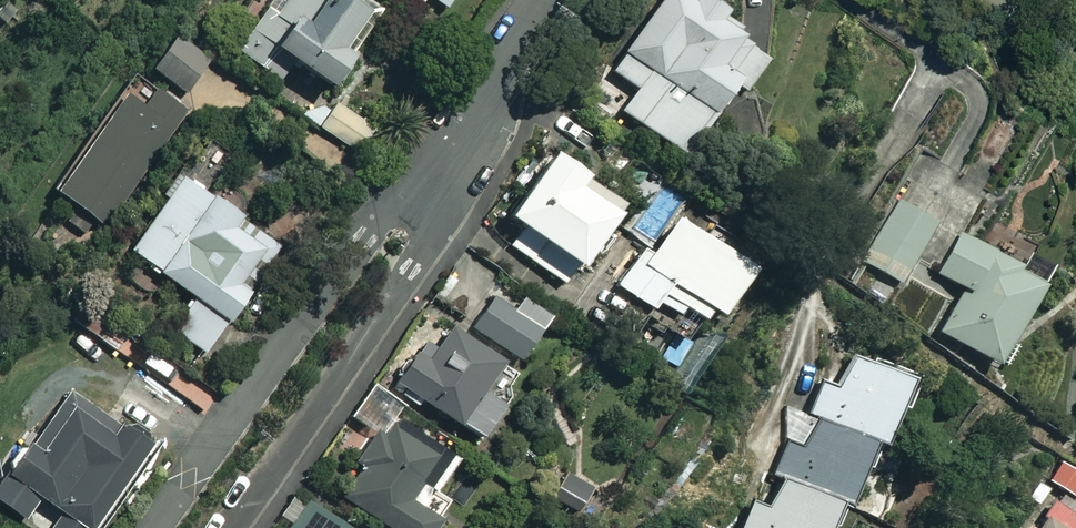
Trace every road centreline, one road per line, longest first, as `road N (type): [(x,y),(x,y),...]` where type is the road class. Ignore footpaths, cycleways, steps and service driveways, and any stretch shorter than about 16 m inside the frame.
road 1 (residential): [(155,527),(393,198),(451,157)]
road 2 (residential): [(451,157),(424,249),(235,527)]
road 3 (residential): [(451,157),(539,0)]

